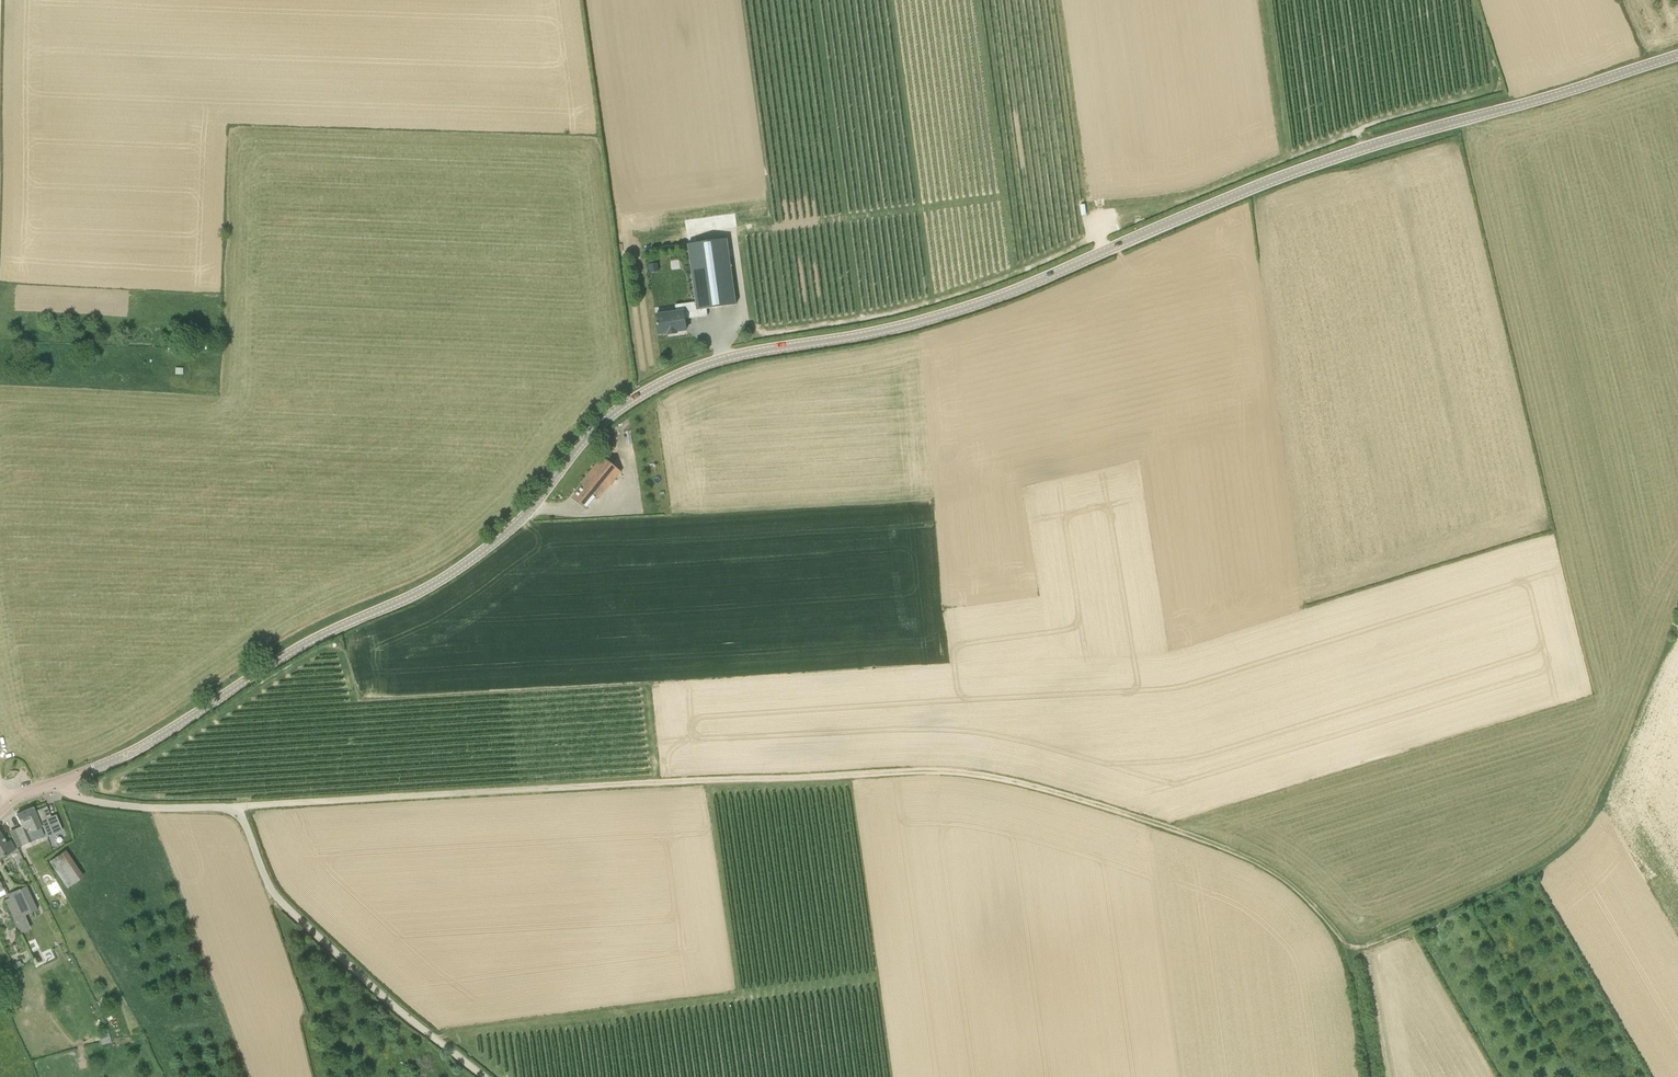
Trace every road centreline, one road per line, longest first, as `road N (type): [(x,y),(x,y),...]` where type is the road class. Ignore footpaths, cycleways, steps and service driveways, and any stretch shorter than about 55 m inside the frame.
road 1 (tertiary): [(10,801),(137,749),(302,645),(446,575),(525,516),(605,419),(672,377),(735,355),(957,310),(1278,178),(1677,55)]
road 2 (track): [(232,807),(977,774),(1105,807),(1245,857),(1303,894),(1357,945),(1539,867),(1587,825),(1613,773)]
road 3 (track): [(483,1076),(277,898),(232,807),(111,804),(76,796),(62,781)]

